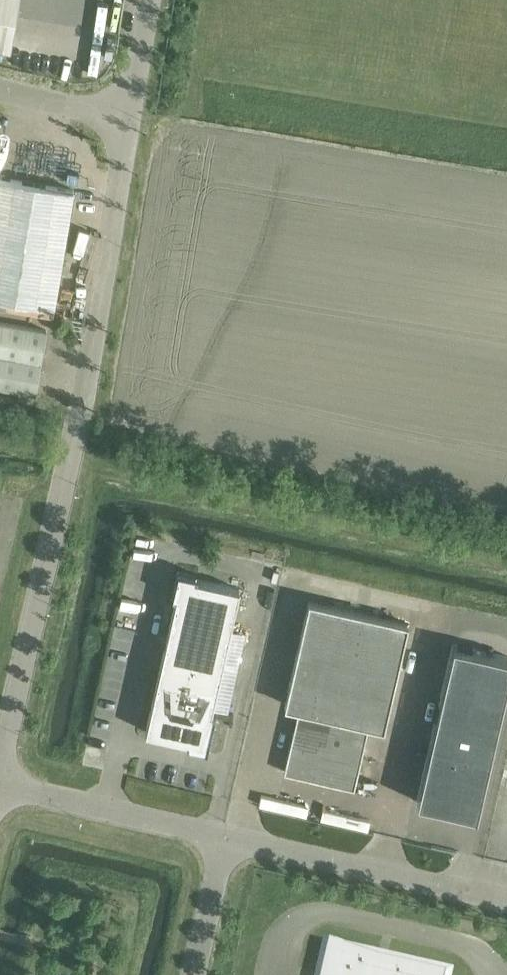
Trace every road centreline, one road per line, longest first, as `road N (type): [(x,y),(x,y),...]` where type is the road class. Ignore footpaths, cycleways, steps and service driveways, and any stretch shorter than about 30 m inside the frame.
road 1 (unclassified): [(0,777),(54,525),(123,116)]
road 2 (unclassified): [(506,902),(226,836)]
road 3 (unclassified): [(226,836),(0,783)]
road 4 (unclassified): [(195,974),(226,836)]
road 5 (unclassified): [(123,116),(0,87)]

